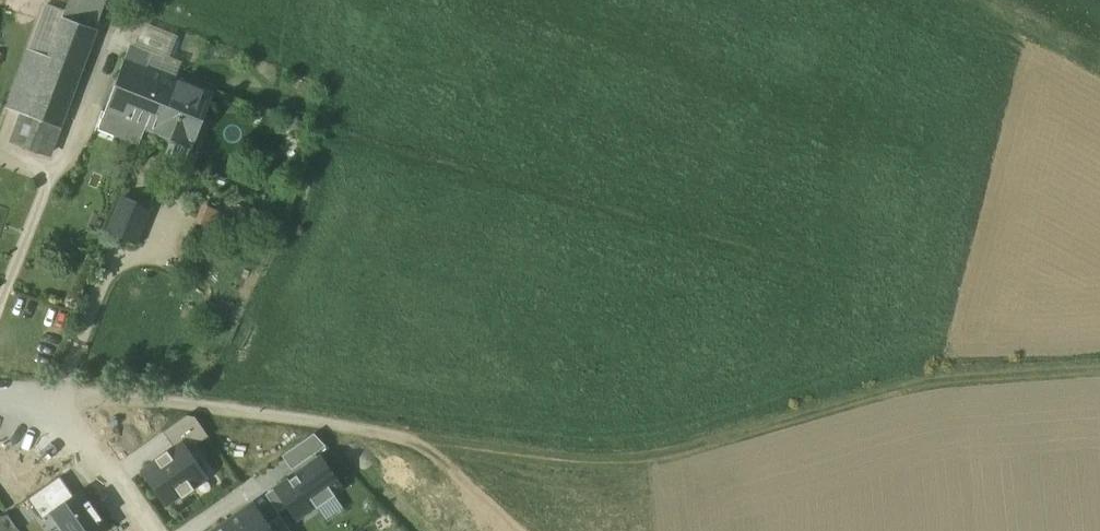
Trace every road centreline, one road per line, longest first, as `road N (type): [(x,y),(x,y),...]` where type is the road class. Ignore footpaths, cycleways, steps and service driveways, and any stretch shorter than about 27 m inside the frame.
road 1 (residential): [(0,398),(66,420),(148,530)]

